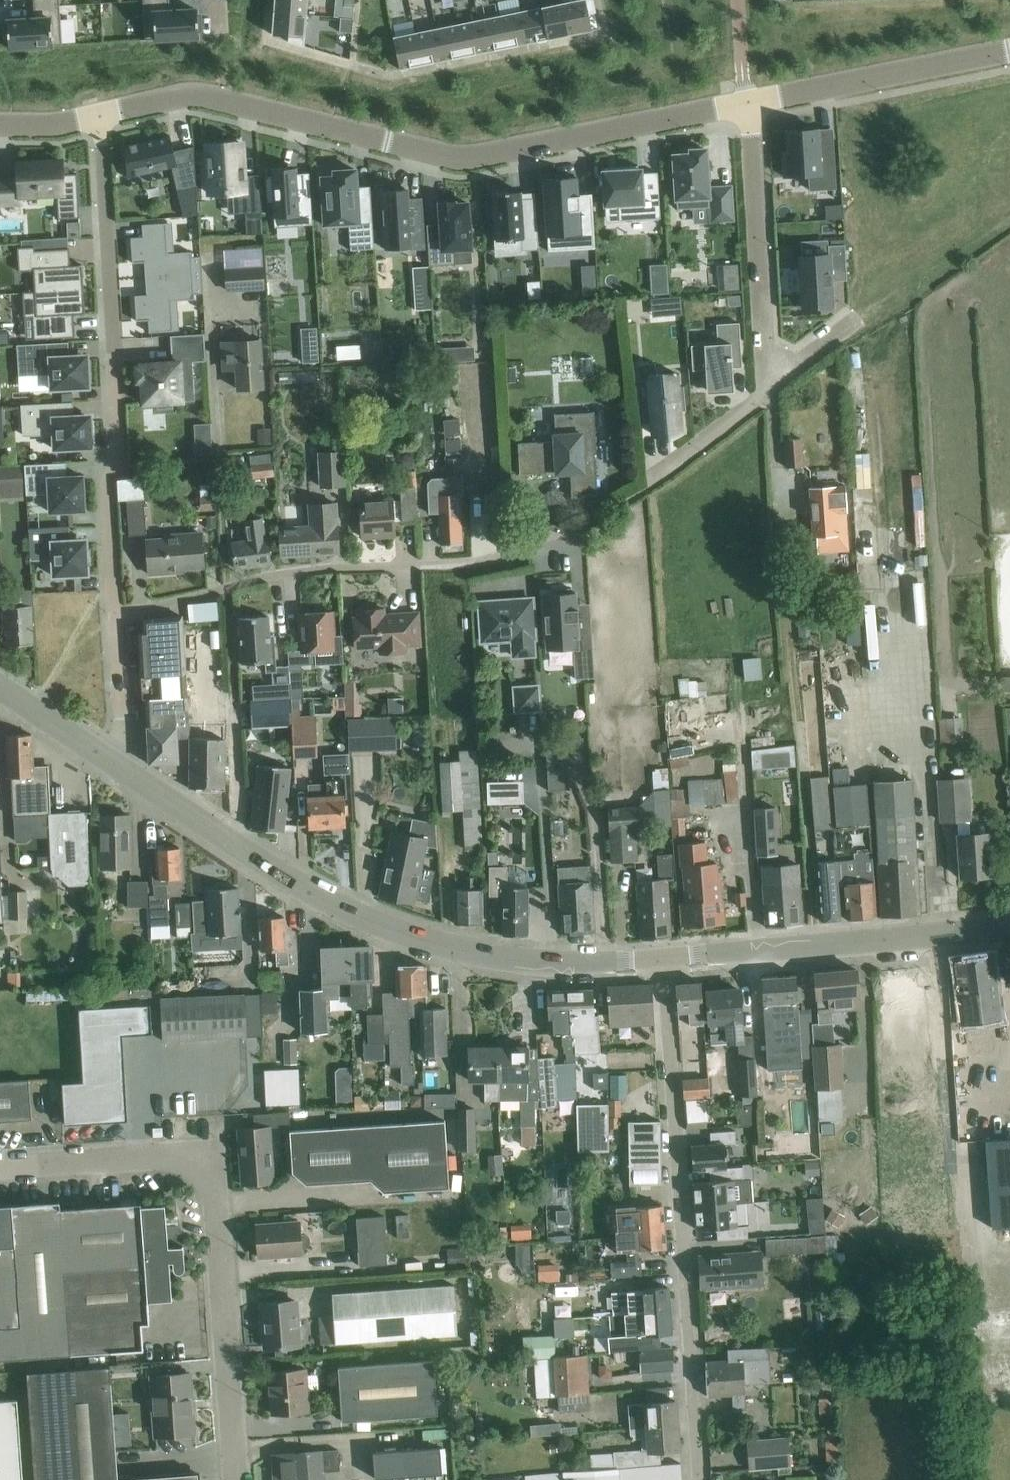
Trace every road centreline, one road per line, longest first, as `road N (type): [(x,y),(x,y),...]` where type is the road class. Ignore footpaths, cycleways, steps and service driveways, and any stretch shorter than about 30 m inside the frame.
road 1 (residential): [(98,115),(209,95),(452,158),(746,105)]
road 2 (tertiary): [(617,964),(553,963),(443,946),(360,916),(282,876),(123,770)]
road 3 (residential): [(700,1479),(663,960)]
road 4 (unclassified): [(236,1479),(209,1175),(190,1161),(156,1157),(0,1169)]
road 5 (residential): [(115,613),(108,484),(119,454),(98,115)]
road 6 (residential): [(115,613),(287,573),(468,563),(580,526)]
road 7 (tertiary): [(663,960),(1009,929)]
road 8 (residential): [(765,384),(746,105)]
road 9 (unclassified): [(746,105),(1009,50)]
road 10 (residential): [(765,384),(766,394),(646,481)]
road 11 (residential): [(123,770),(115,613)]
road 12 (tertiary): [(123,770),(0,687)]

